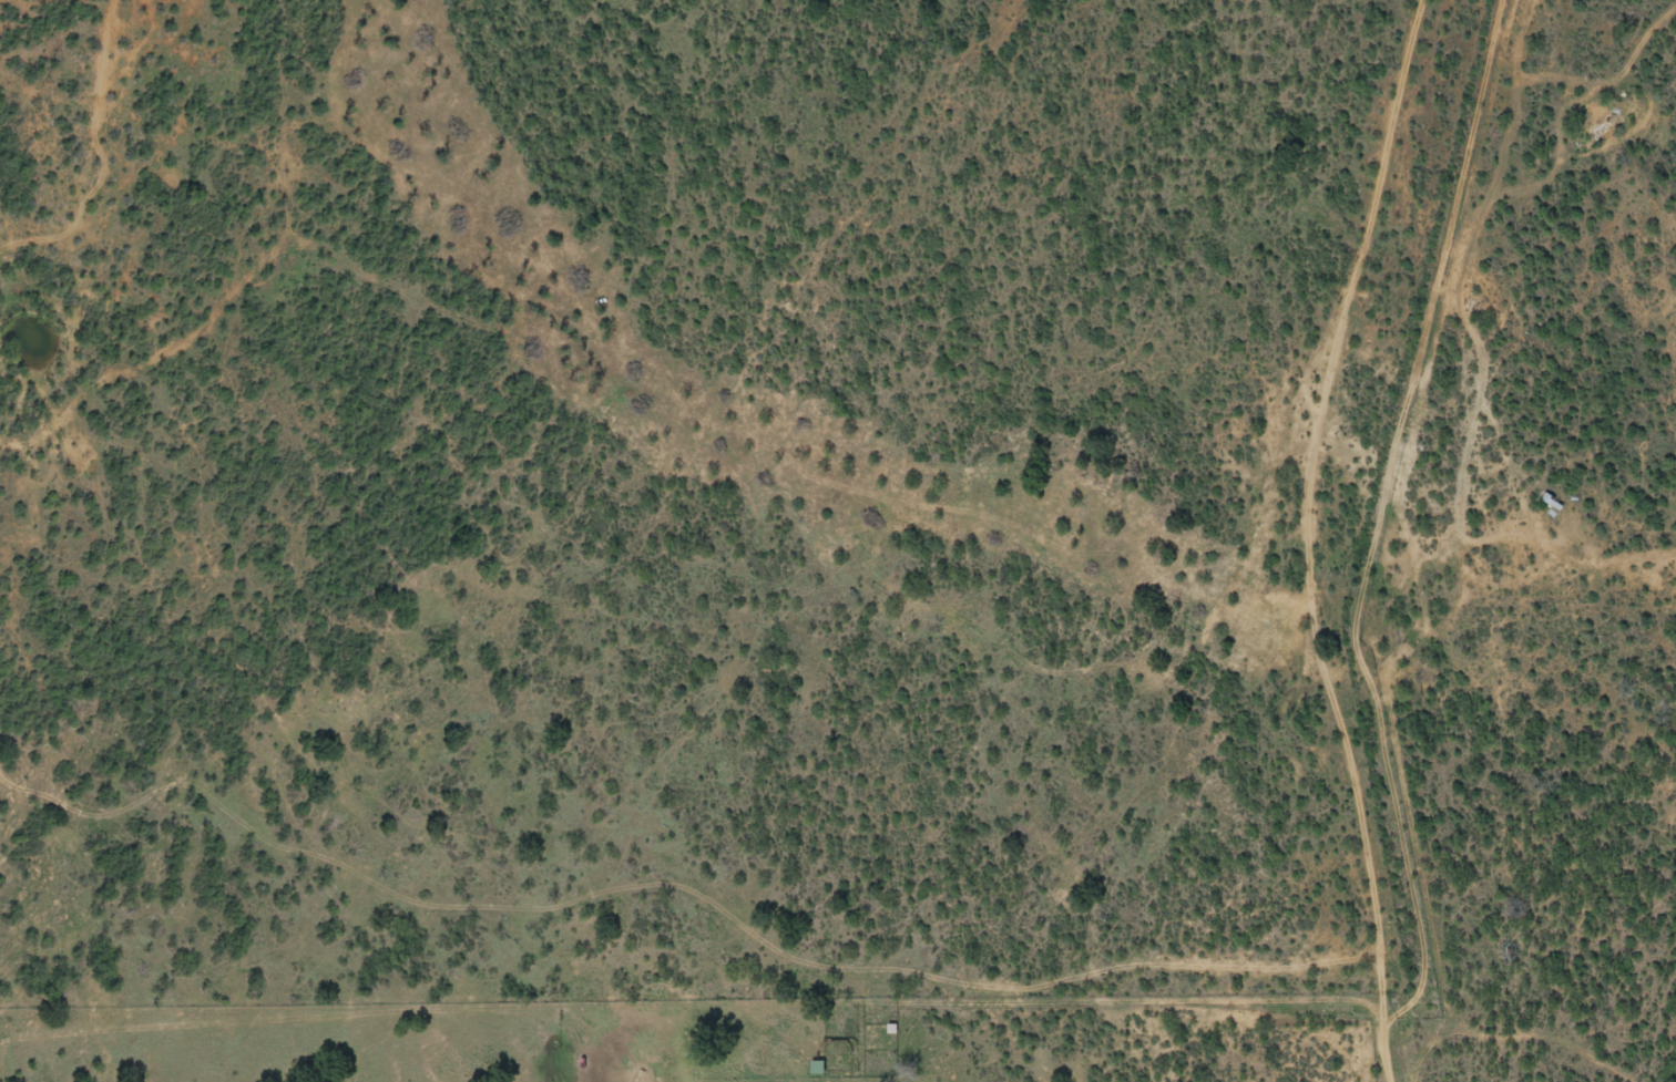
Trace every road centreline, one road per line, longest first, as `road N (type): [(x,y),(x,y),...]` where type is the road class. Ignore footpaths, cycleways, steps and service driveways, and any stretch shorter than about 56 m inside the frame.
road 1 (residential): [(1385,1081),(1383,886),(1350,764),(1294,730),(1202,707),(1105,707),(716,761),(429,717),(347,733),(303,761)]

